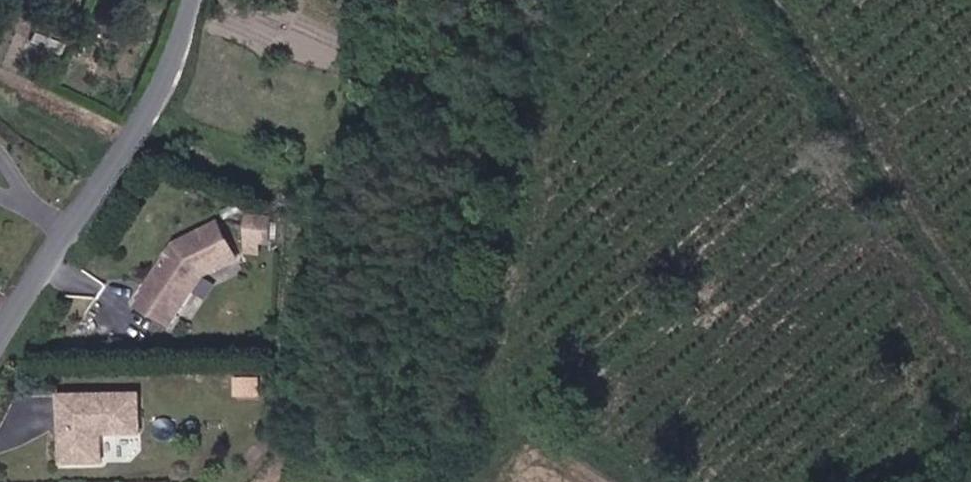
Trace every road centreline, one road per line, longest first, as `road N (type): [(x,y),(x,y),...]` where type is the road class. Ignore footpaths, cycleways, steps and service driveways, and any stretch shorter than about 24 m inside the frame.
road 1 (unclassified): [(194,0),(169,79),(137,134),(0,334)]

